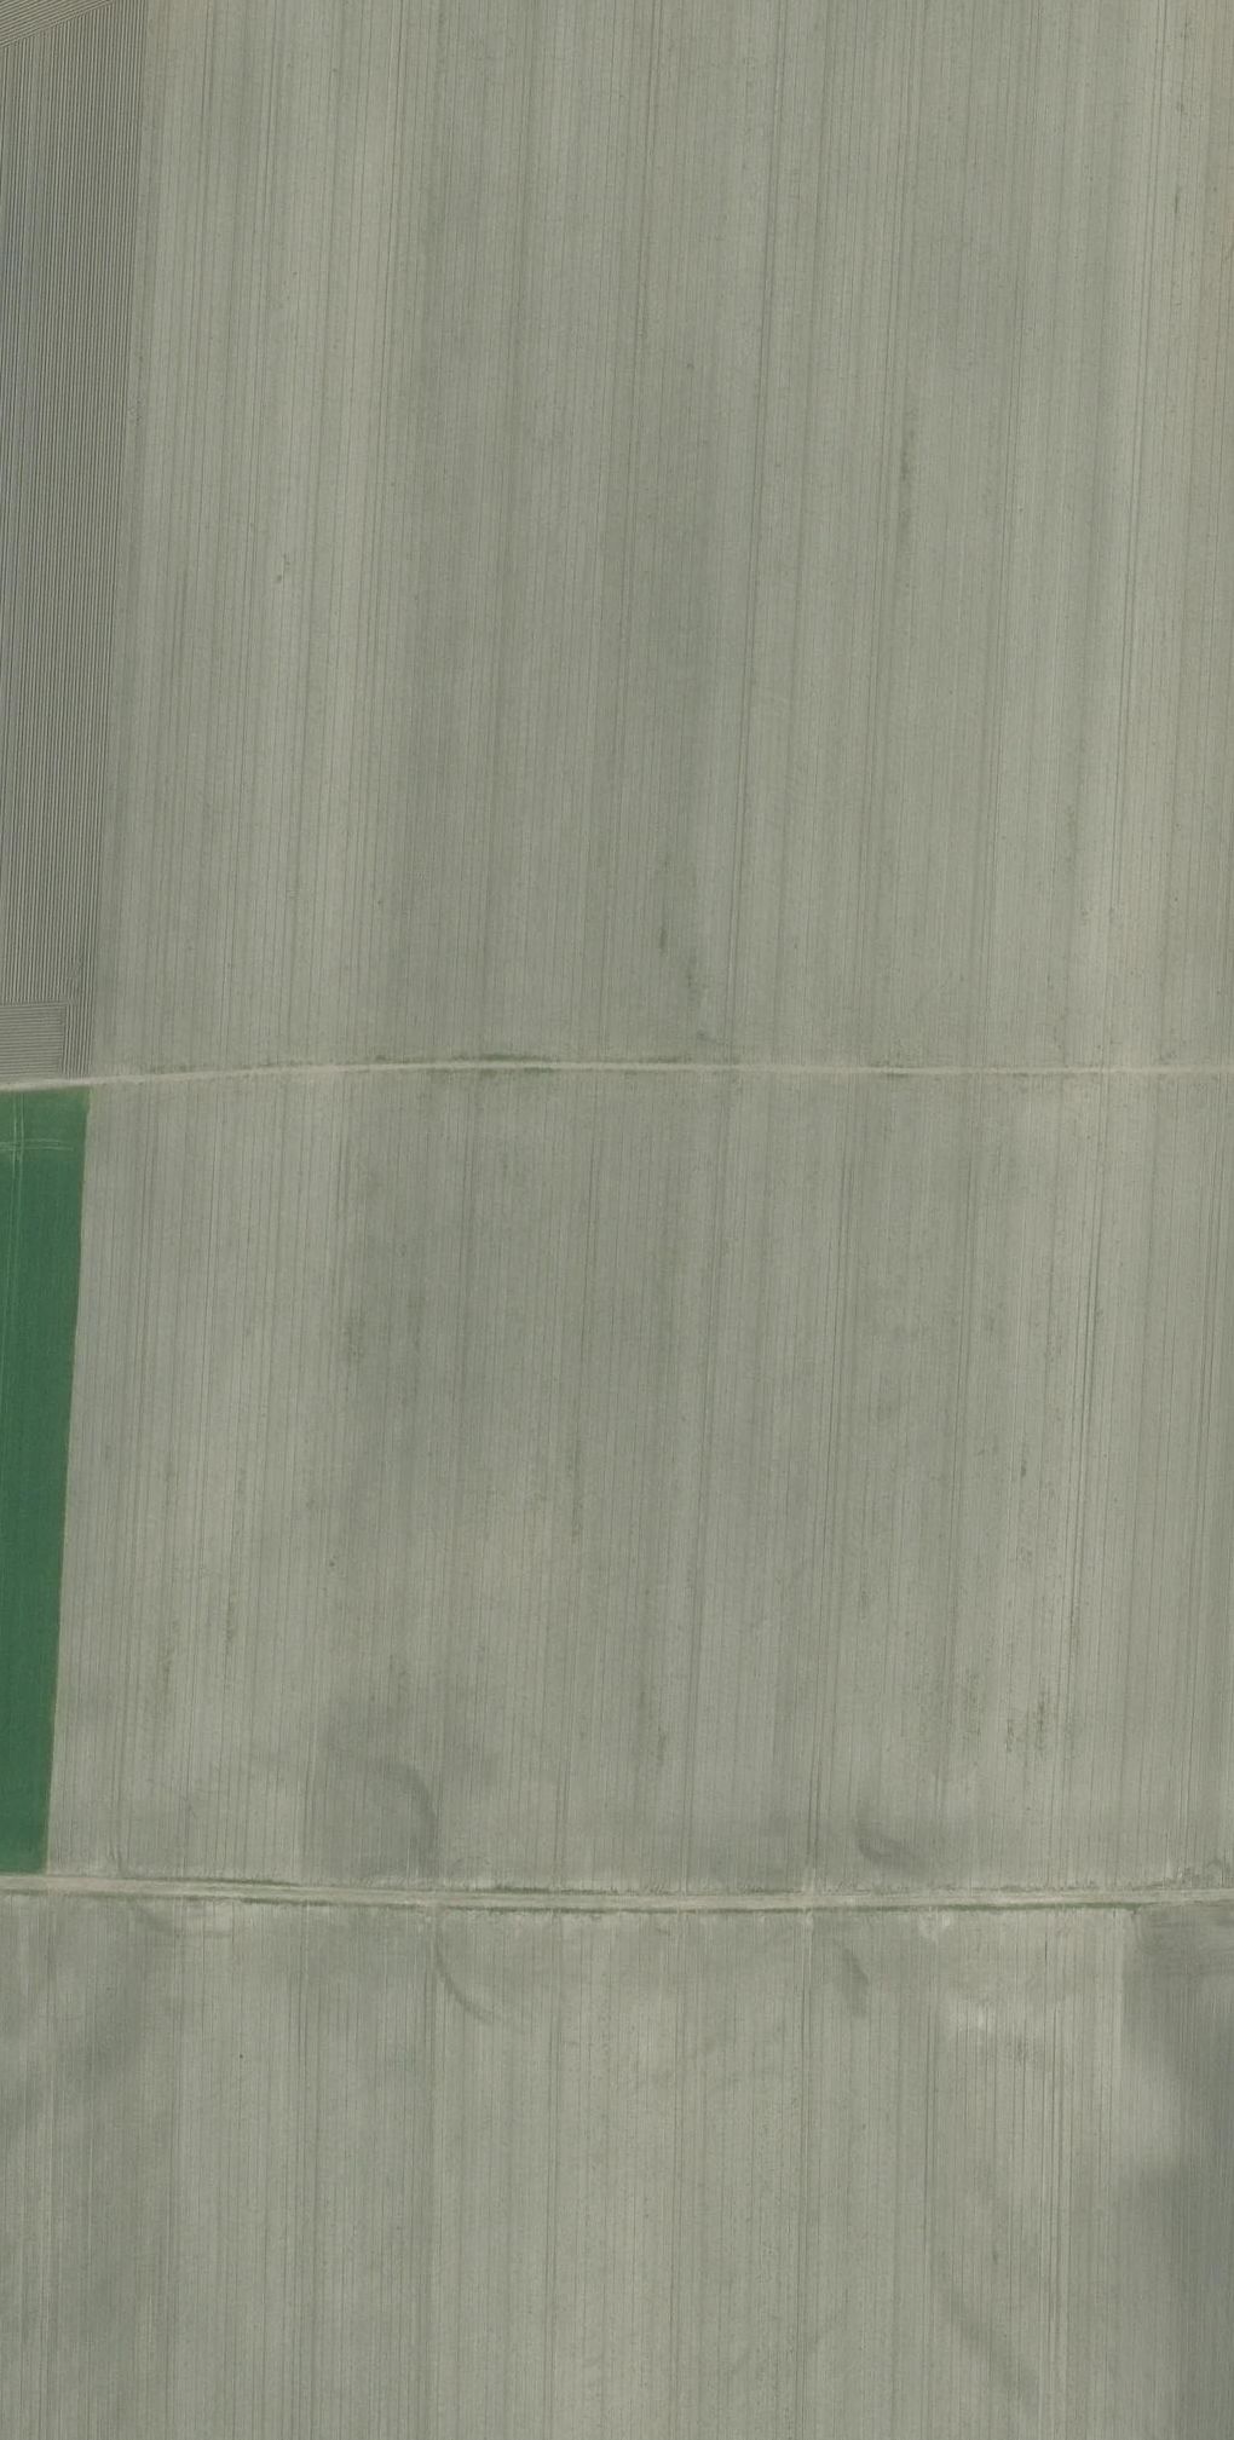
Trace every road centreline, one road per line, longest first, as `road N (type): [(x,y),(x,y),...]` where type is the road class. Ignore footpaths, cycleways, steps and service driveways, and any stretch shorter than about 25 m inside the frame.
road 1 (track): [(0,1089),(350,1074),(1036,1078),(1233,1071)]
road 2 (track): [(0,1879),(456,1899),(1233,1897)]

